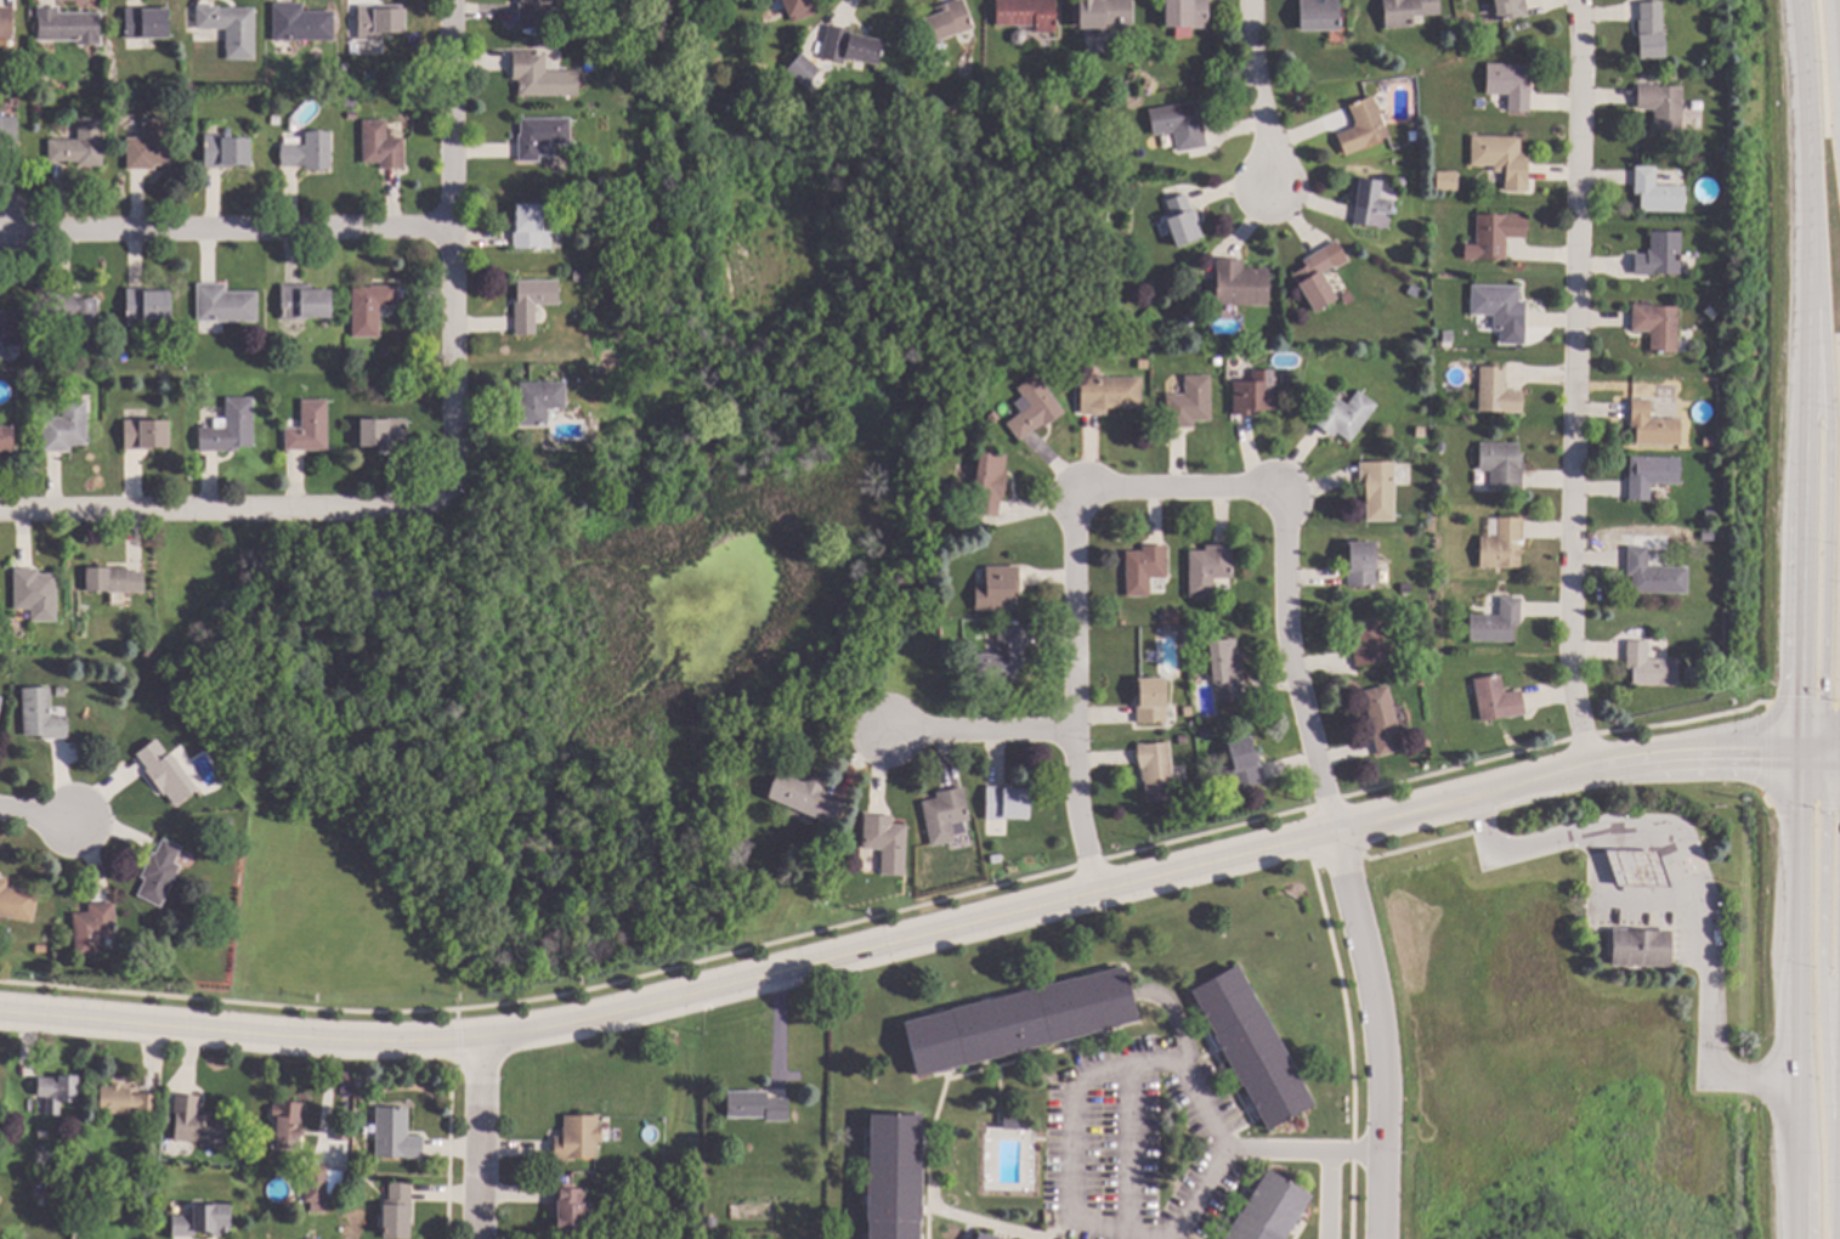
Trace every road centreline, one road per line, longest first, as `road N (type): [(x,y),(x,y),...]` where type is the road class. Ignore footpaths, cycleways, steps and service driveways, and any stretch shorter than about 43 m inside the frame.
road 1 (residential): [(1794,756),(1709,754),(1583,769),(1081,886),(482,1039),(386,1045),(0,1015)]
road 2 (residential): [(1332,828),(1278,638),(1269,486),(1068,486),(1061,729),(1081,886)]
road 3 (residential): [(1565,0),(1558,635),(1583,769)]
road 4 (primary): [(1795,0),(1808,292),(1794,756)]
road 5 (residential): [(456,0),(440,507)]
road 6 (primary): [(1808,292),(1822,336),(1828,414),(1823,705),(1839,743)]
road 7 (residential): [(454,226),(0,230)]
road 8 (primary): [(1838,1198),(1821,975),(1824,796),(1794,756)]
road 9 (residential): [(440,507),(0,503)]
road 10 (residential): [(1332,828),(1381,1025),(1383,1238)]
road 11 (primary): [(1795,884),(1795,1238)]
road 12 (residential): [(478,1238),(482,1039)]
road 13 (residential): [(1248,0),(1272,192)]
road 14 (residential): [(1061,729),(876,728)]
road 15 (primary): [(1838,1233),(1839,1103)]
road 16 (primary): [(1794,756),(1795,884)]

